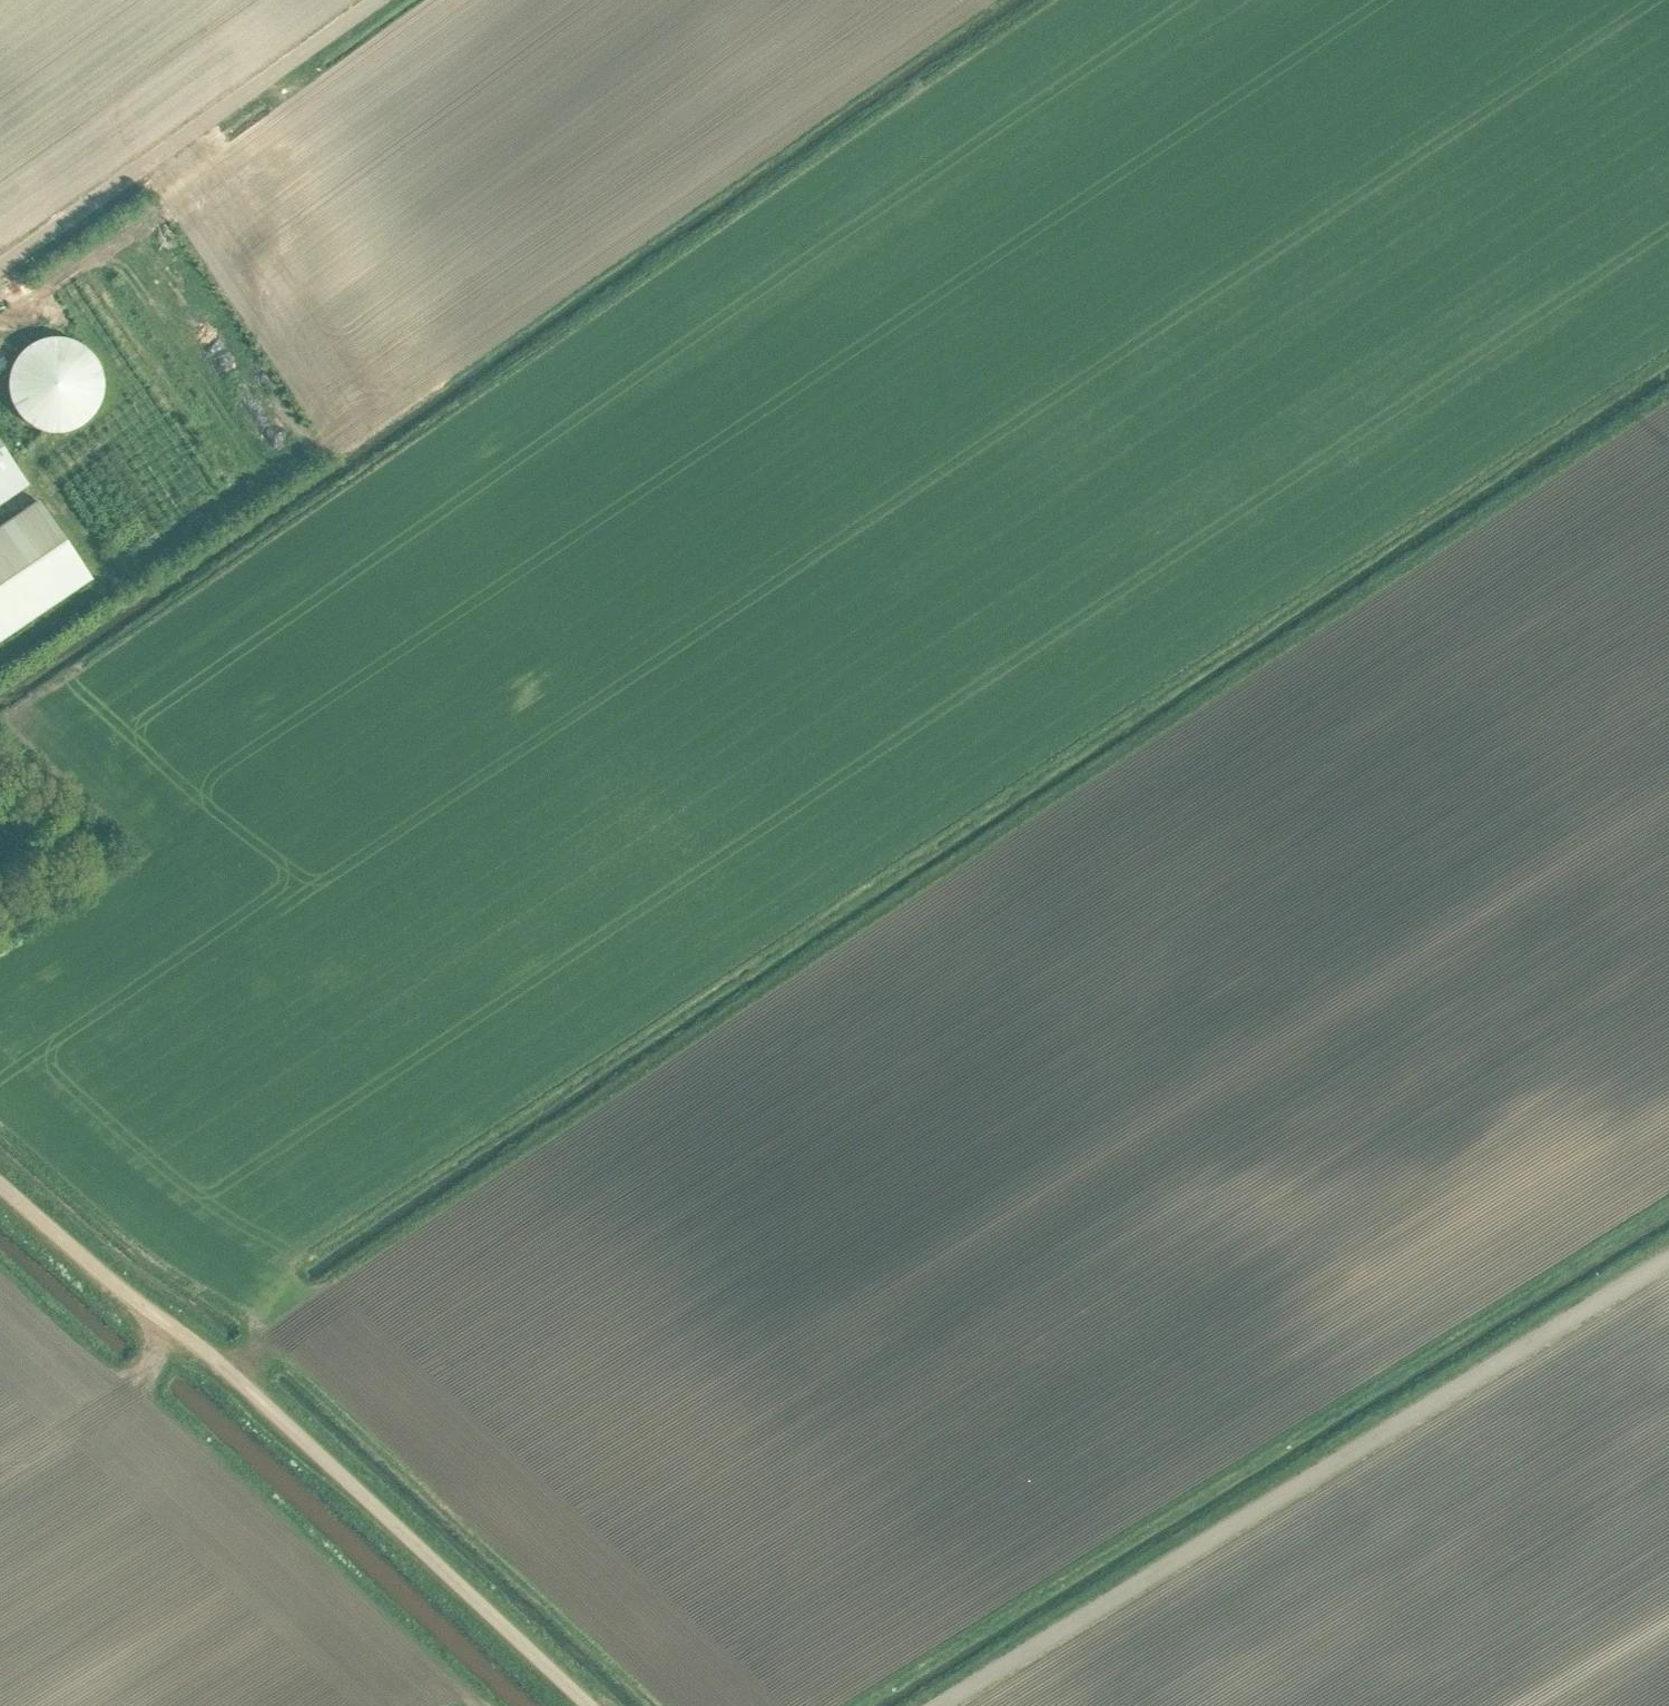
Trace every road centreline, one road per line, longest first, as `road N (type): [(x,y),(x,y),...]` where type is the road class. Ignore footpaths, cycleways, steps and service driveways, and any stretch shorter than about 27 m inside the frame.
road 1 (unclassified): [(588,1705),(227,1371),(0,1186)]

